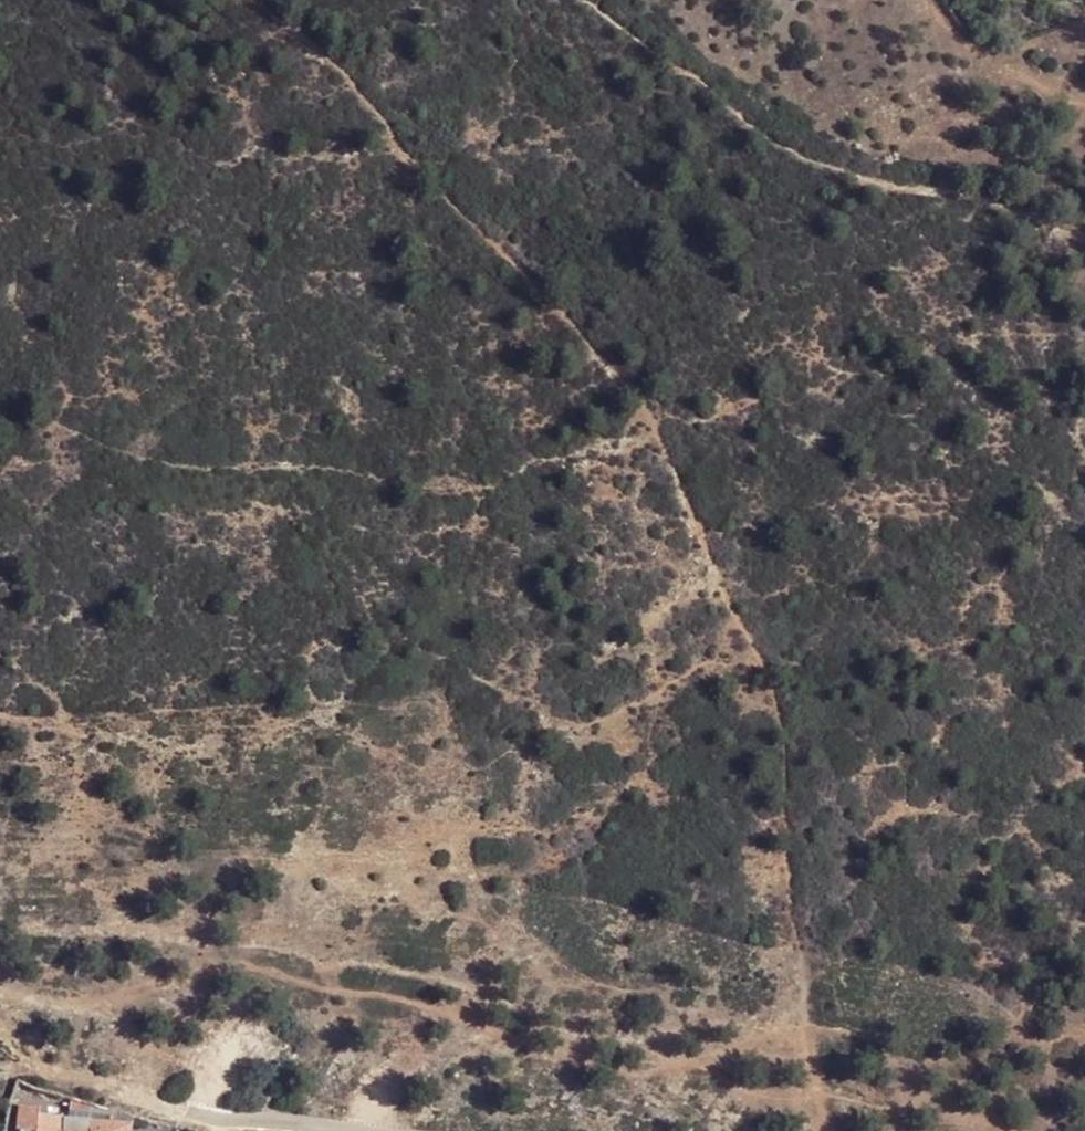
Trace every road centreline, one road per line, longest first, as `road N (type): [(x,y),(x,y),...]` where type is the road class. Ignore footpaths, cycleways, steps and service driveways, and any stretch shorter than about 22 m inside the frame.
road 1 (residential): [(137,1097),(210,1116),(364,1130)]

